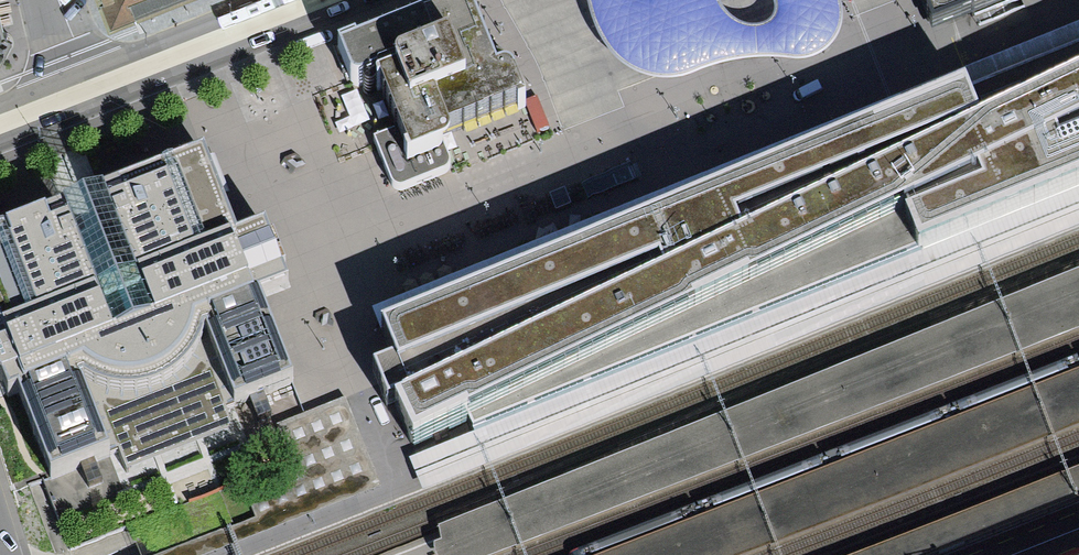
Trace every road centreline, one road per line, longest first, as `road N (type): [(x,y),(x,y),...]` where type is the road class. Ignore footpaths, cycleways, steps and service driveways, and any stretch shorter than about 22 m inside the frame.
road 1 (primary): [(71,98),(324,0)]

